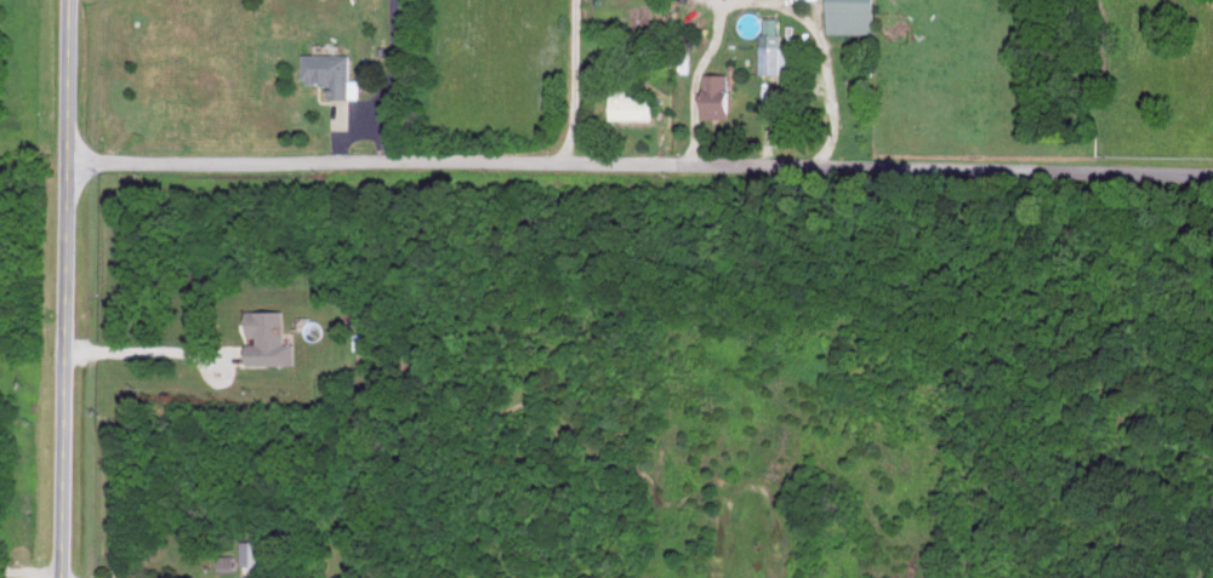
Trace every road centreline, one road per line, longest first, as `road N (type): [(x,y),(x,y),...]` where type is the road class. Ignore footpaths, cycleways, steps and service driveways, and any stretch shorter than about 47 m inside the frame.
road 1 (residential): [(1212,174),(64,162)]
road 2 (tertiary): [(58,577),(68,0)]

